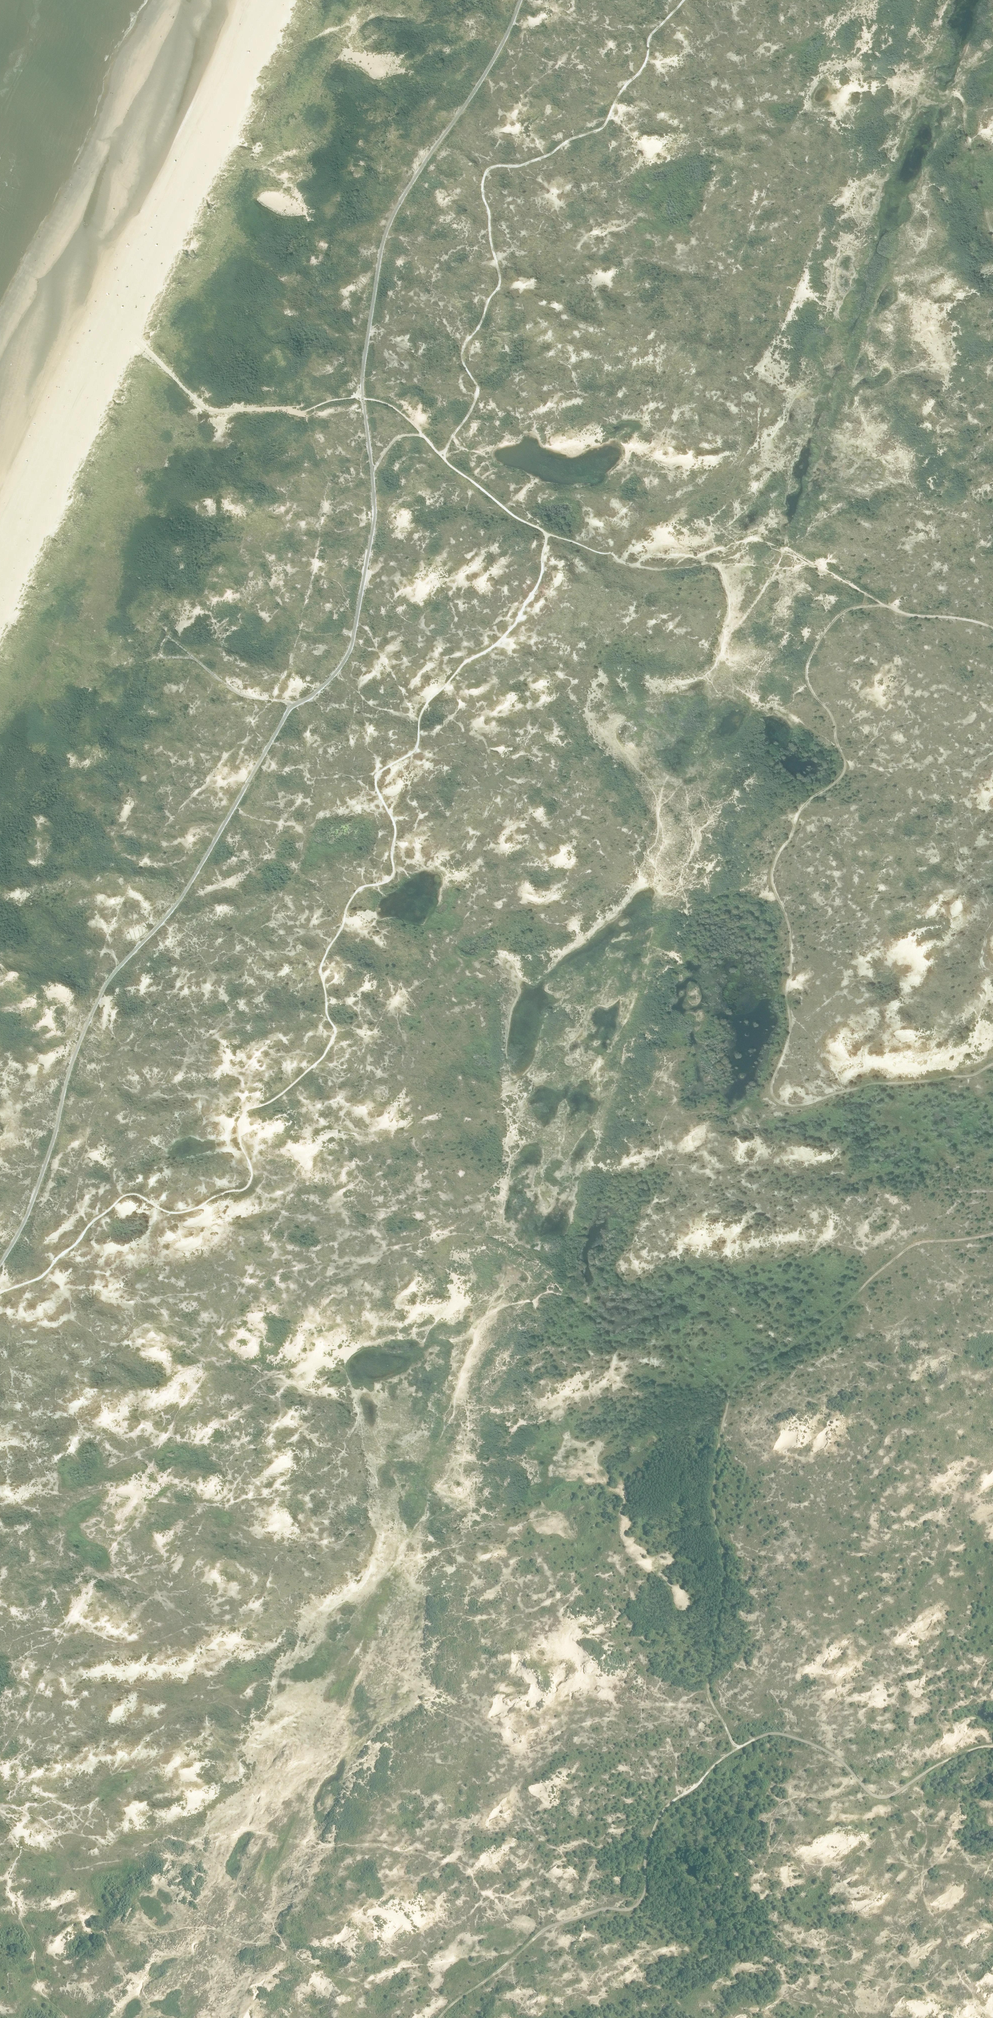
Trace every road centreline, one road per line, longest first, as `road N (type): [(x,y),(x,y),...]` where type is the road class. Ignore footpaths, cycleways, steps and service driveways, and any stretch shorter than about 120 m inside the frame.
road 1 (track): [(992,1064),(973,1075),(875,1083),(801,1105),(778,1102),(771,1091),(790,1028),(791,964),(772,870),(802,807),(846,766),(830,712),(807,682),(808,661),(846,610),(884,605)]
road 2 (track): [(442,456),(478,395),(463,348),(500,281),(486,172),(545,156),(604,126),(646,61),(650,35),(684,0)]
road 3 (track): [(440,2017),(542,1931),(639,1904),(651,1836),(665,1808),(736,1750)]
road 4 (track): [(728,1392),(755,1363),(834,1315),(909,1247),(992,1233)]
road 5 (track): [(754,1739),(772,1733),(811,1743),(880,1797),(953,1757),(992,1746)]
road 6 (track): [(548,534),(449,465),(392,406),(363,399)]
road 7 (track): [(294,705),(240,694),(168,637)]
road 8 (track): [(992,236),(972,171),(965,107)]

